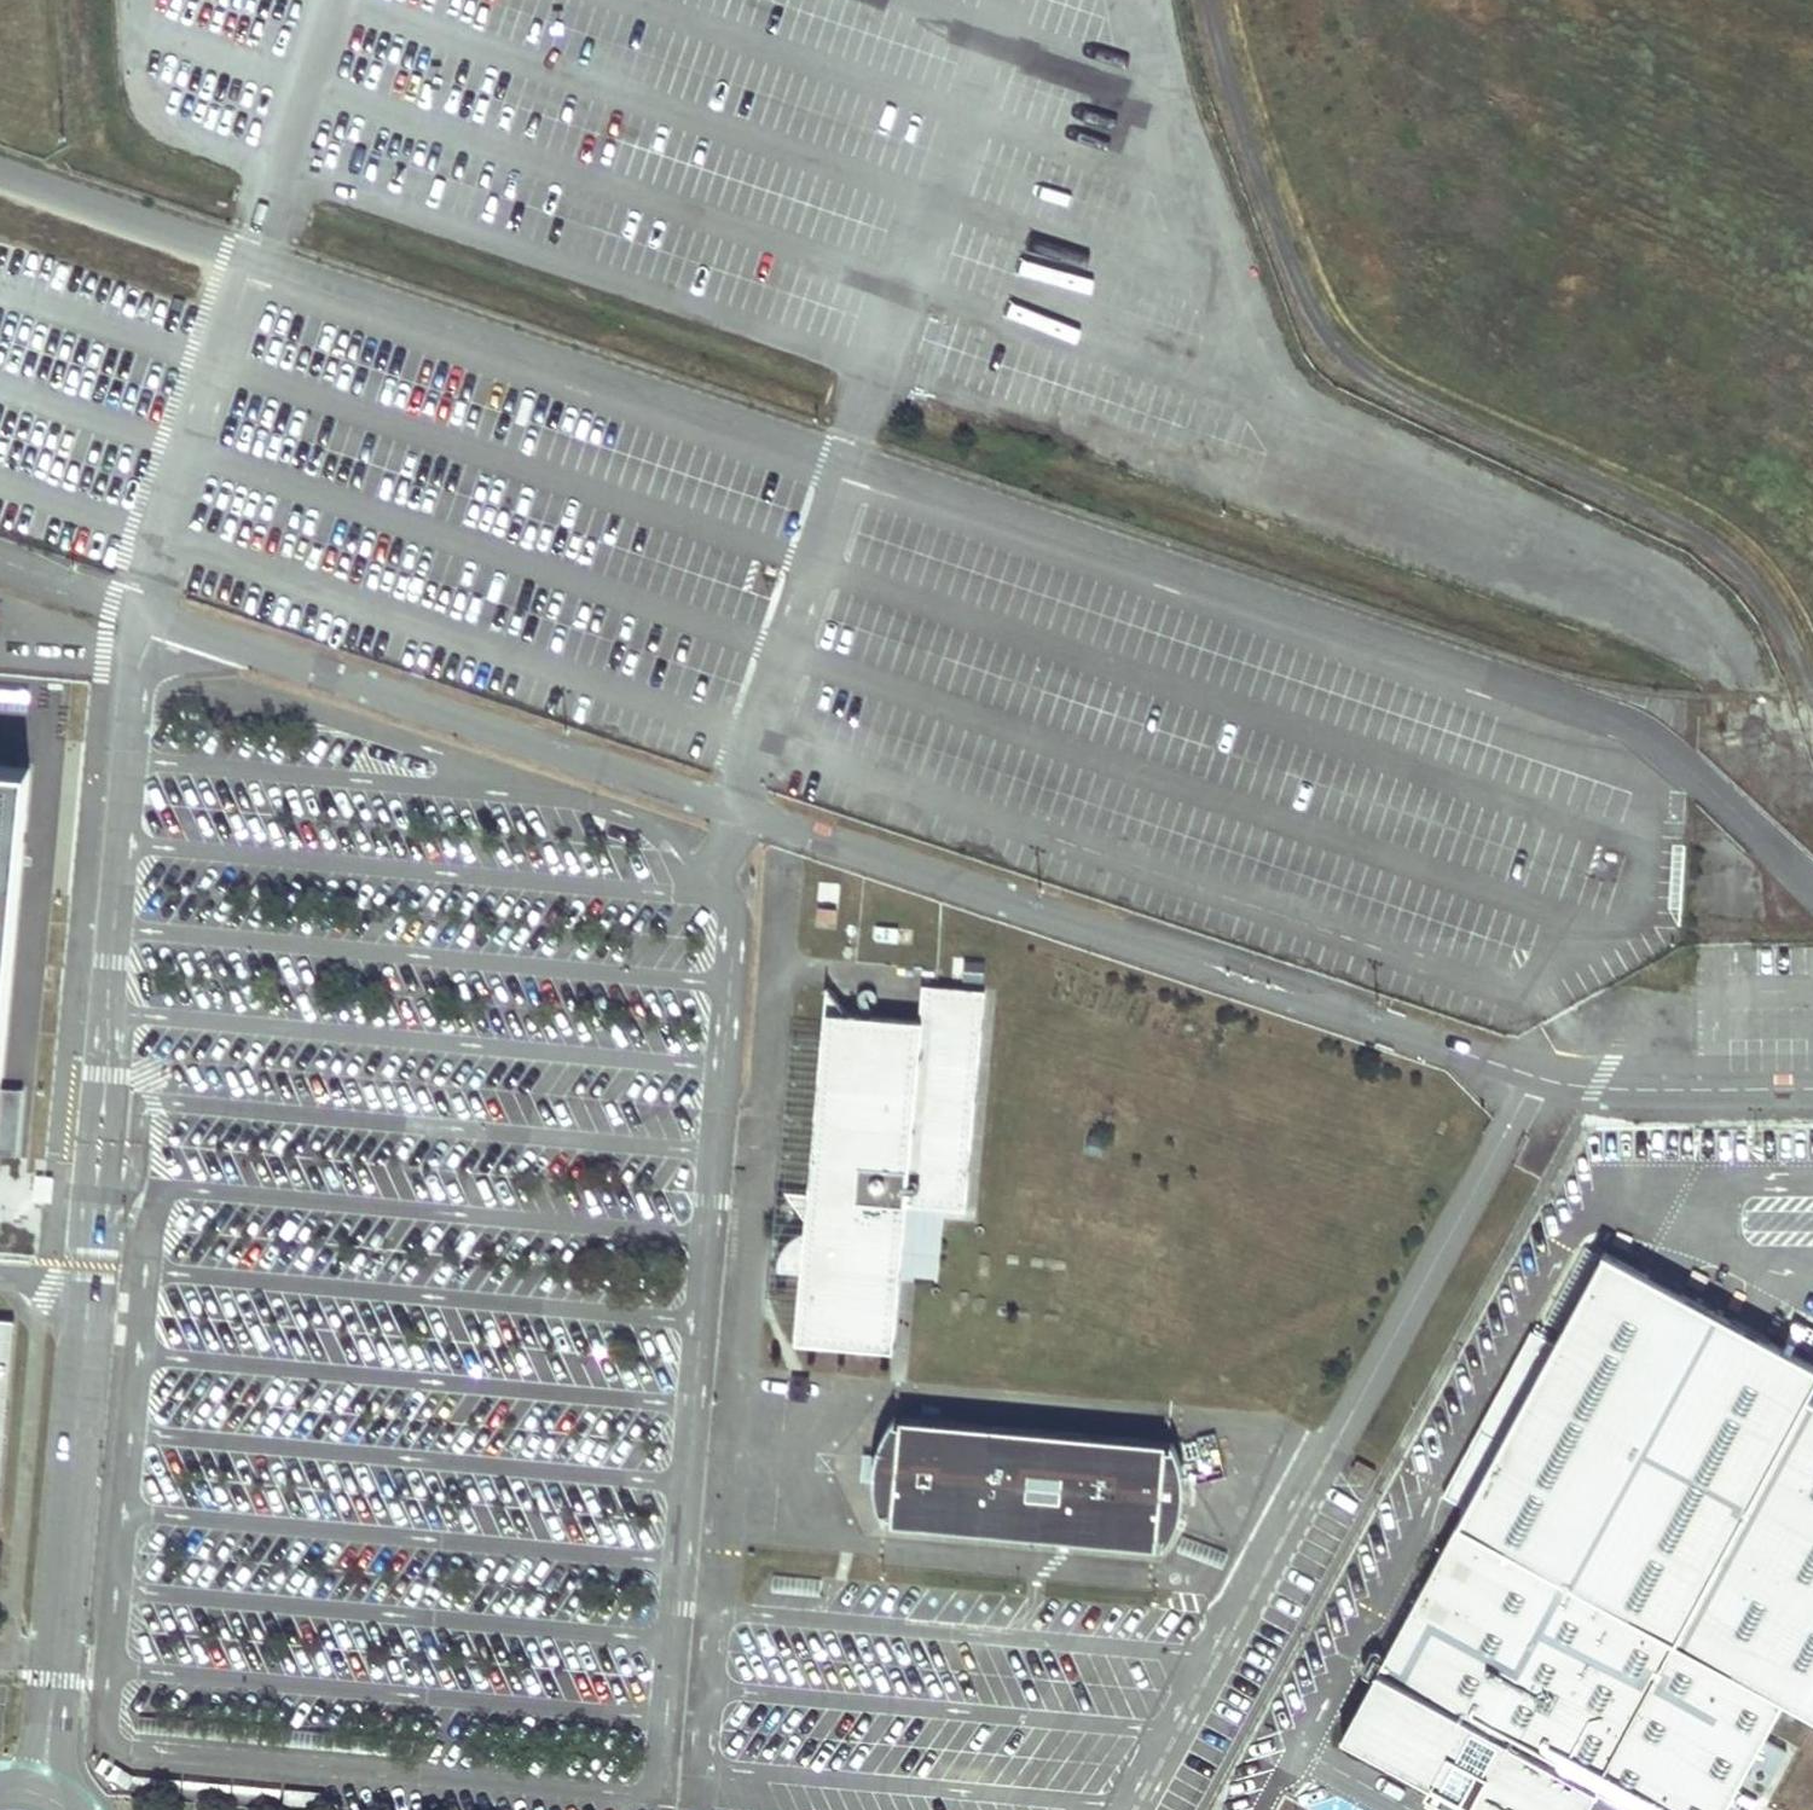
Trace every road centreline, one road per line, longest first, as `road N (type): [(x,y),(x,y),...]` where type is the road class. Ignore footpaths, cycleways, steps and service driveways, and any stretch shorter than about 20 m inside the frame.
road 1 (unclassified): [(1596,1095),(1812,1091)]

